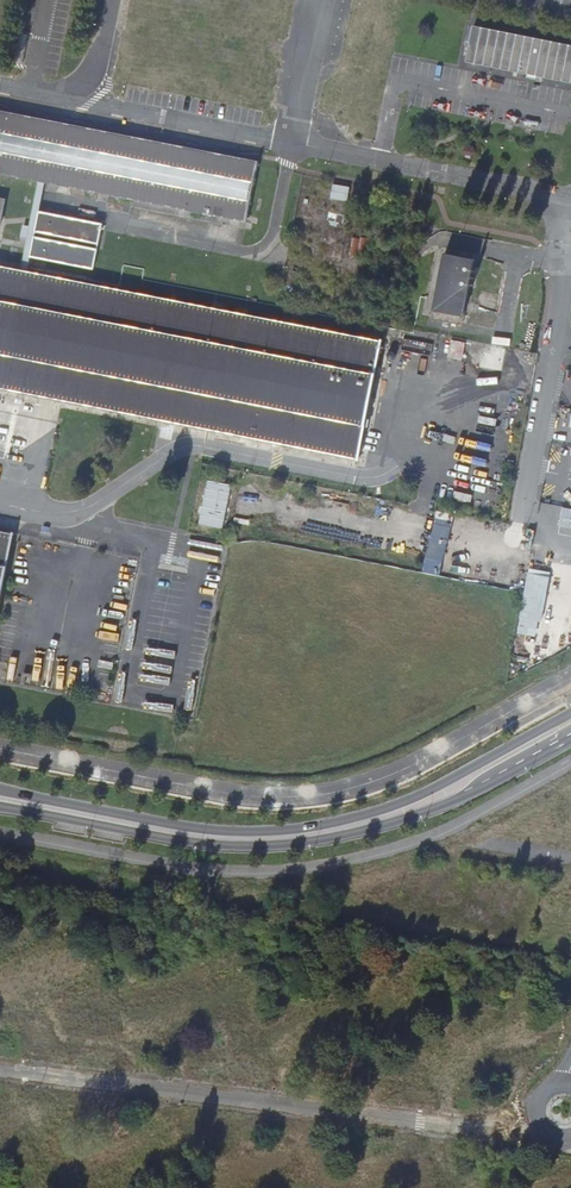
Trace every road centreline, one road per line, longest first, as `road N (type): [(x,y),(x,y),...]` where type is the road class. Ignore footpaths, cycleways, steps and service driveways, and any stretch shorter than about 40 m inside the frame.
road 1 (secondary): [(570,713),(413,798),(298,829),(196,829),(0,790)]
road 2 (secondary): [(0,807),(184,841),(305,842),(458,800),(570,734)]
road 3 (residential): [(537,1117),(458,1127),(0,1072)]

